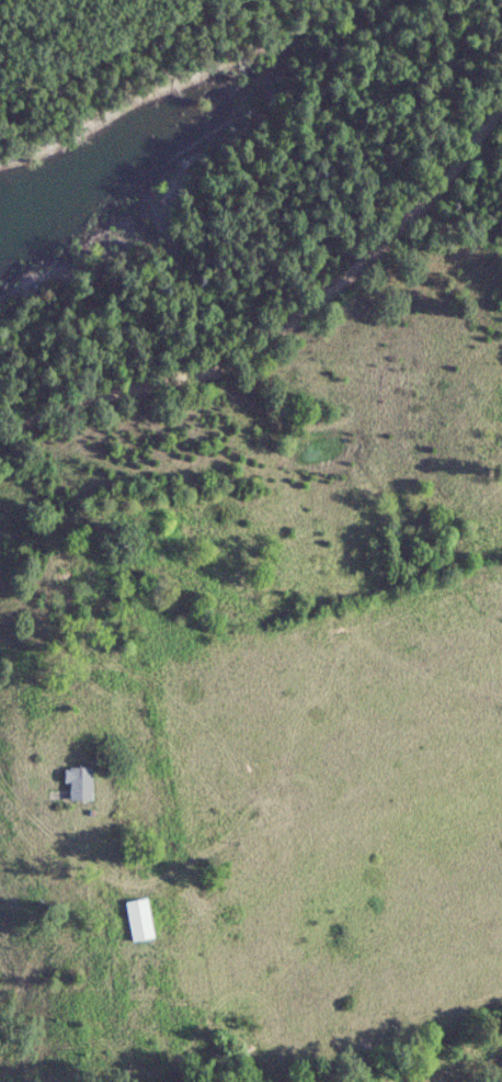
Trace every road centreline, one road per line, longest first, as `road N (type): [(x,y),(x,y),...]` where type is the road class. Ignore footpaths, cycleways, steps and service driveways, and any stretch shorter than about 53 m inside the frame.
road 1 (residential): [(0,428),(85,397),(226,363),(255,347),(419,201),(501,100)]

